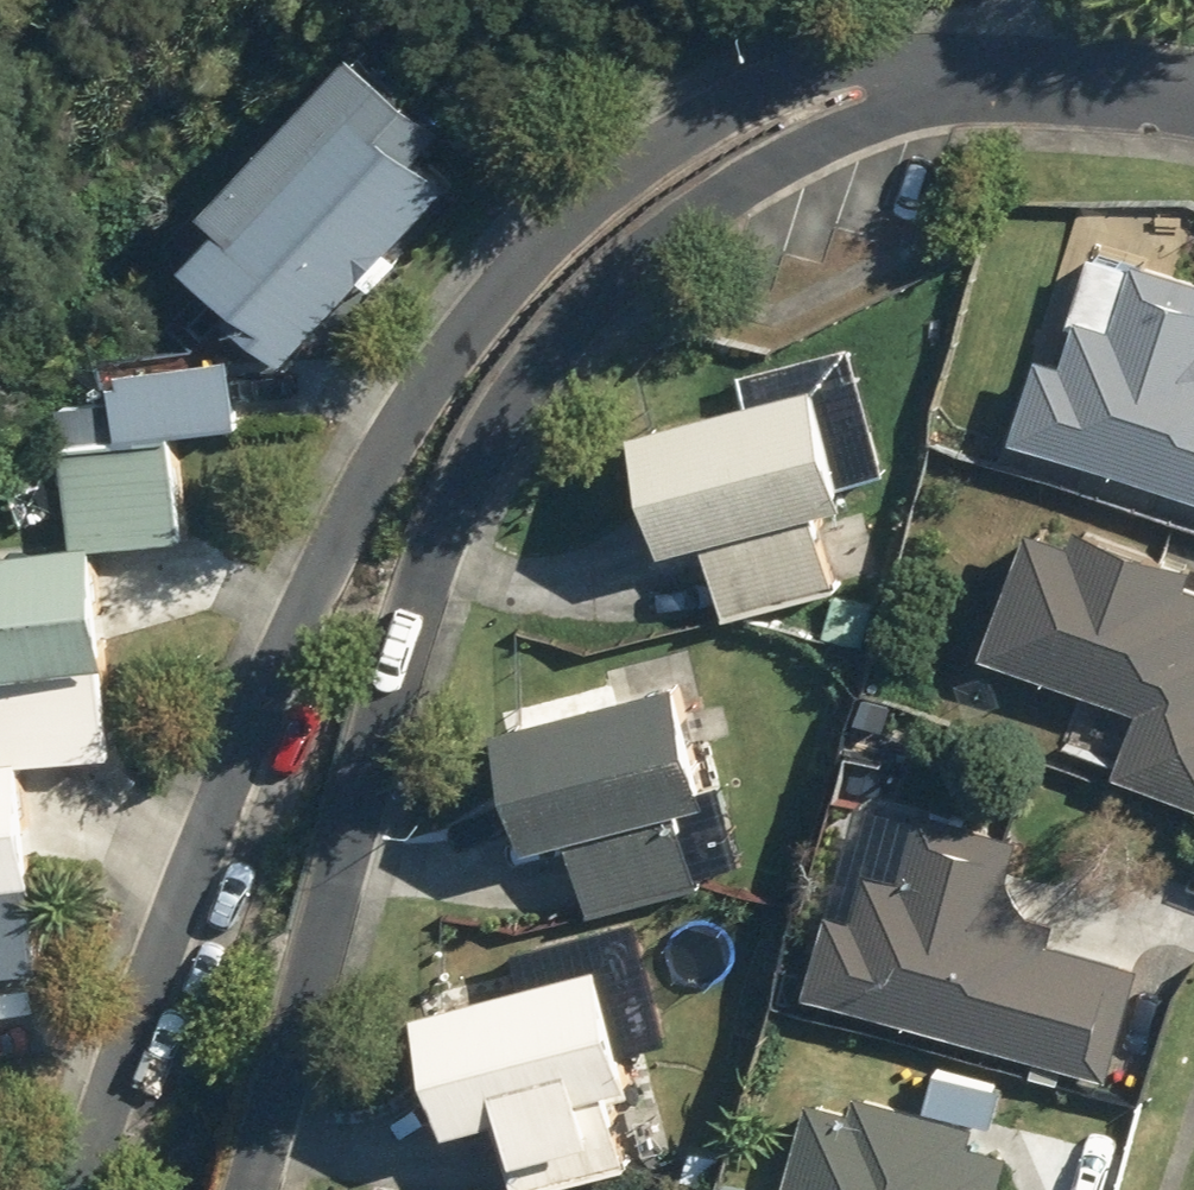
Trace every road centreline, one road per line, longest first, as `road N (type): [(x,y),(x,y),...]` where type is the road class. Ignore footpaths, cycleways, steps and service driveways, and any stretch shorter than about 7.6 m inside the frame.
road 1 (residential): [(82,1189),(188,881),(375,467),(426,388),(538,247),(661,146),(783,81),(876,67),(918,87)]
road 2 (residential): [(918,87),(871,122),(713,199),(644,251),(579,313),(463,494),(355,800),(249,1189)]
road 3 (residential): [(918,87),(1092,84),(1193,103)]

